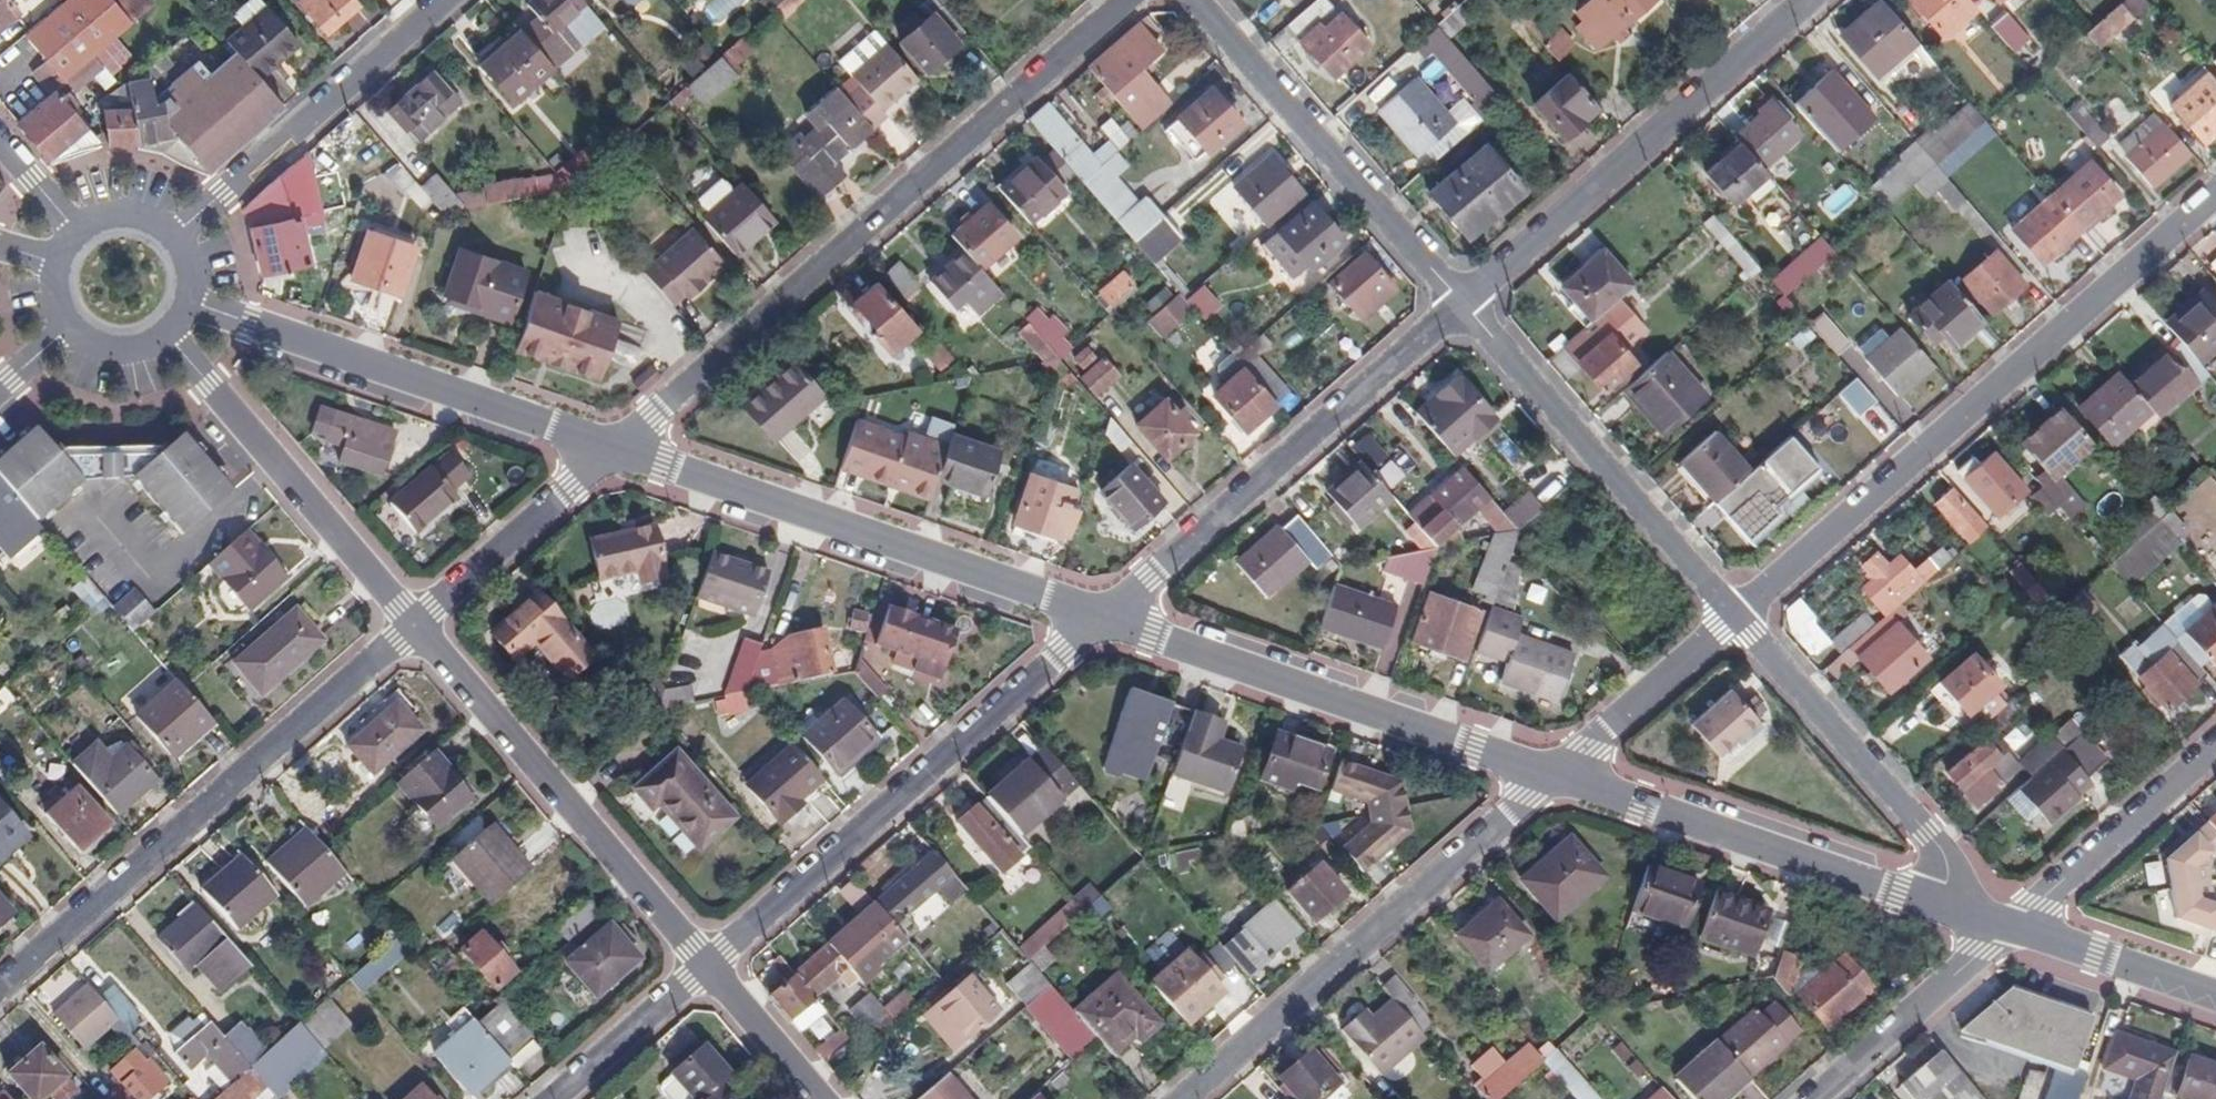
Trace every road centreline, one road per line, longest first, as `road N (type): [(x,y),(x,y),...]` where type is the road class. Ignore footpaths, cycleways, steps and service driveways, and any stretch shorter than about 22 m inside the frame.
road 1 (residential): [(616,448),(1128,0)]
road 2 (residential): [(2215,186),(1735,615)]
road 3 (residential): [(0,989),(413,624)]
road 4 (residential): [(707,965),(1108,616)]
road 5 (tertiary): [(1108,616),(616,448)]
road 6 (residential): [(1186,1098),(1560,773)]
road 7 (tertiary): [(1560,773),(1108,616)]
road 8 (tertiary): [(2010,927),(1560,773)]
road 9 (residential): [(1108,616),(1463,303)]
road 10 (residential): [(1463,303),(1808,0)]
road 11 (tertiary): [(616,448),(189,304)]
road 12 (residential): [(413,624),(707,965)]
road 13 (residential): [(2010,927),(1735,615)]
road 14 (residential): [(1735,615),(1463,303)]
road 15 (residential): [(1463,303),(1198,0)]
road 16 (residential): [(170,334),(413,624)]
road 17 (residential): [(169,233),(444,0)]
road 18 (residential): [(2215,750),(2010,927)]
road 19 (residential): [(413,624),(616,448)]
road 20 (residential): [(2010,927),(1814,1098)]
road 21 (residential): [(1735,615),(1560,773)]
road 22 (tertiary): [(2215,998),(2010,927)]
road 23 (residential): [(555,1098),(707,965)]
road 24 (residential): [(707,965),(820,1098)]
road 25 (residential): [(75,237),(0,143)]

